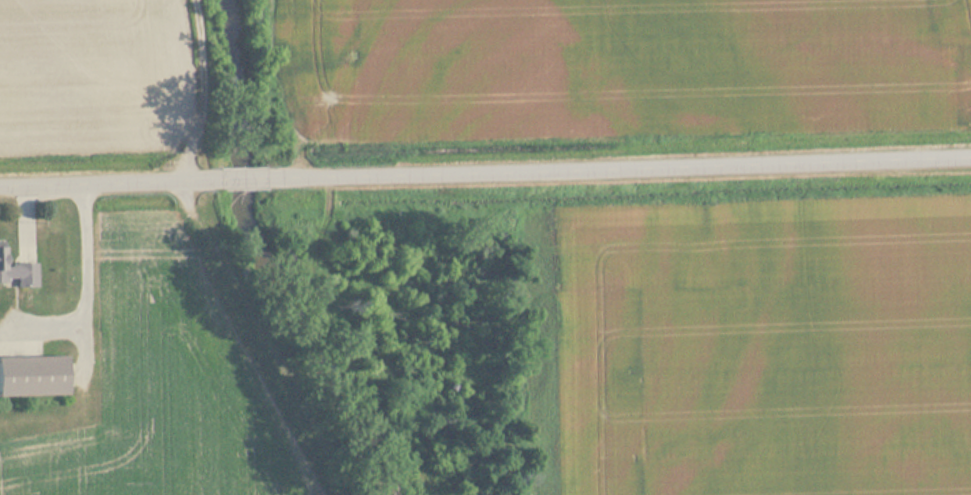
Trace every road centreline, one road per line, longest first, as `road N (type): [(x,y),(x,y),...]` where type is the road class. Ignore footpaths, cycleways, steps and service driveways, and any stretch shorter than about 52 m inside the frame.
road 1 (secondary): [(278,173),(970,159)]
road 2 (secondary): [(0,183),(202,175)]

